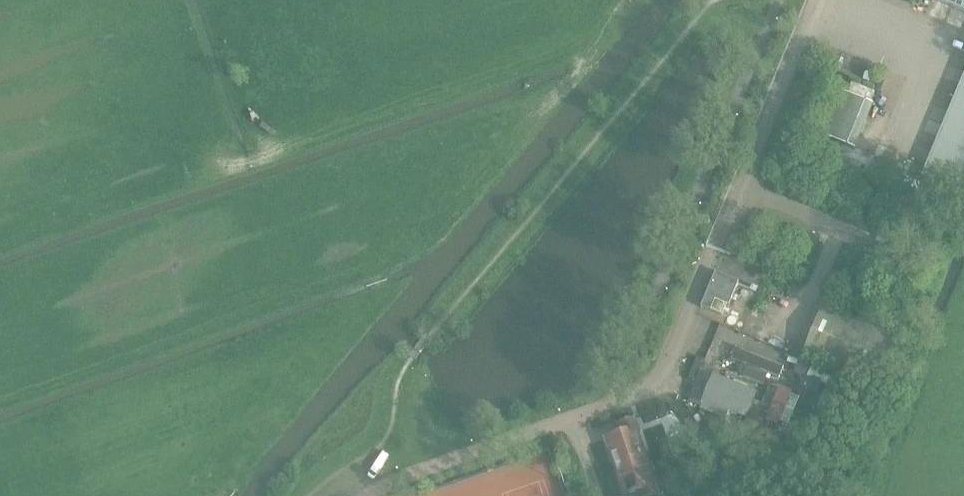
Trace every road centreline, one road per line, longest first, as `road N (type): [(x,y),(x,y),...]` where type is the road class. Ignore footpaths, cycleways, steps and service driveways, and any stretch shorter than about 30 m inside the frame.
road 1 (residential): [(364,495),(663,386),(817,0)]

